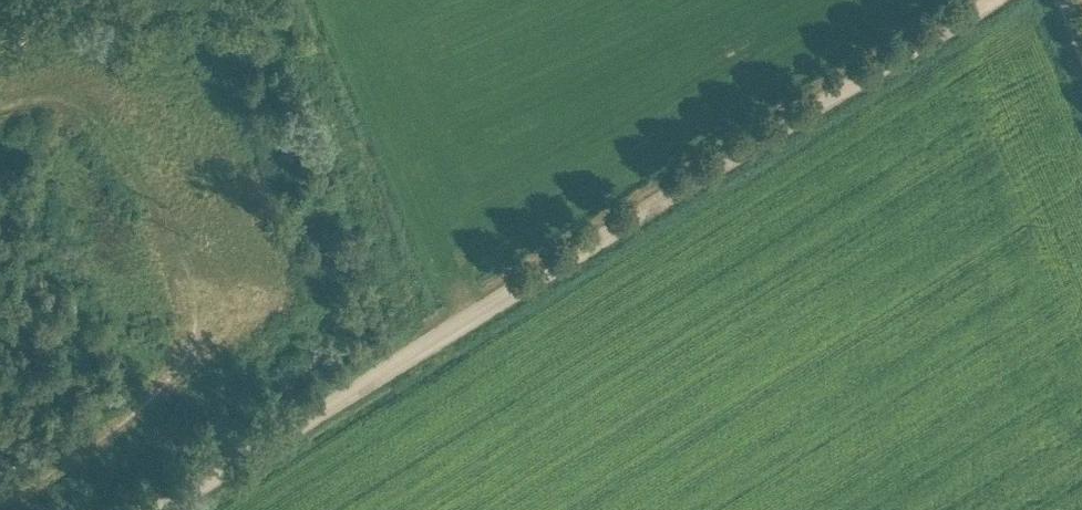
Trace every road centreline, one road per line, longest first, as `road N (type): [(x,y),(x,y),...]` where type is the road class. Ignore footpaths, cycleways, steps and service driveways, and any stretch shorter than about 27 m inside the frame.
road 1 (track): [(165,509),(988,0)]

